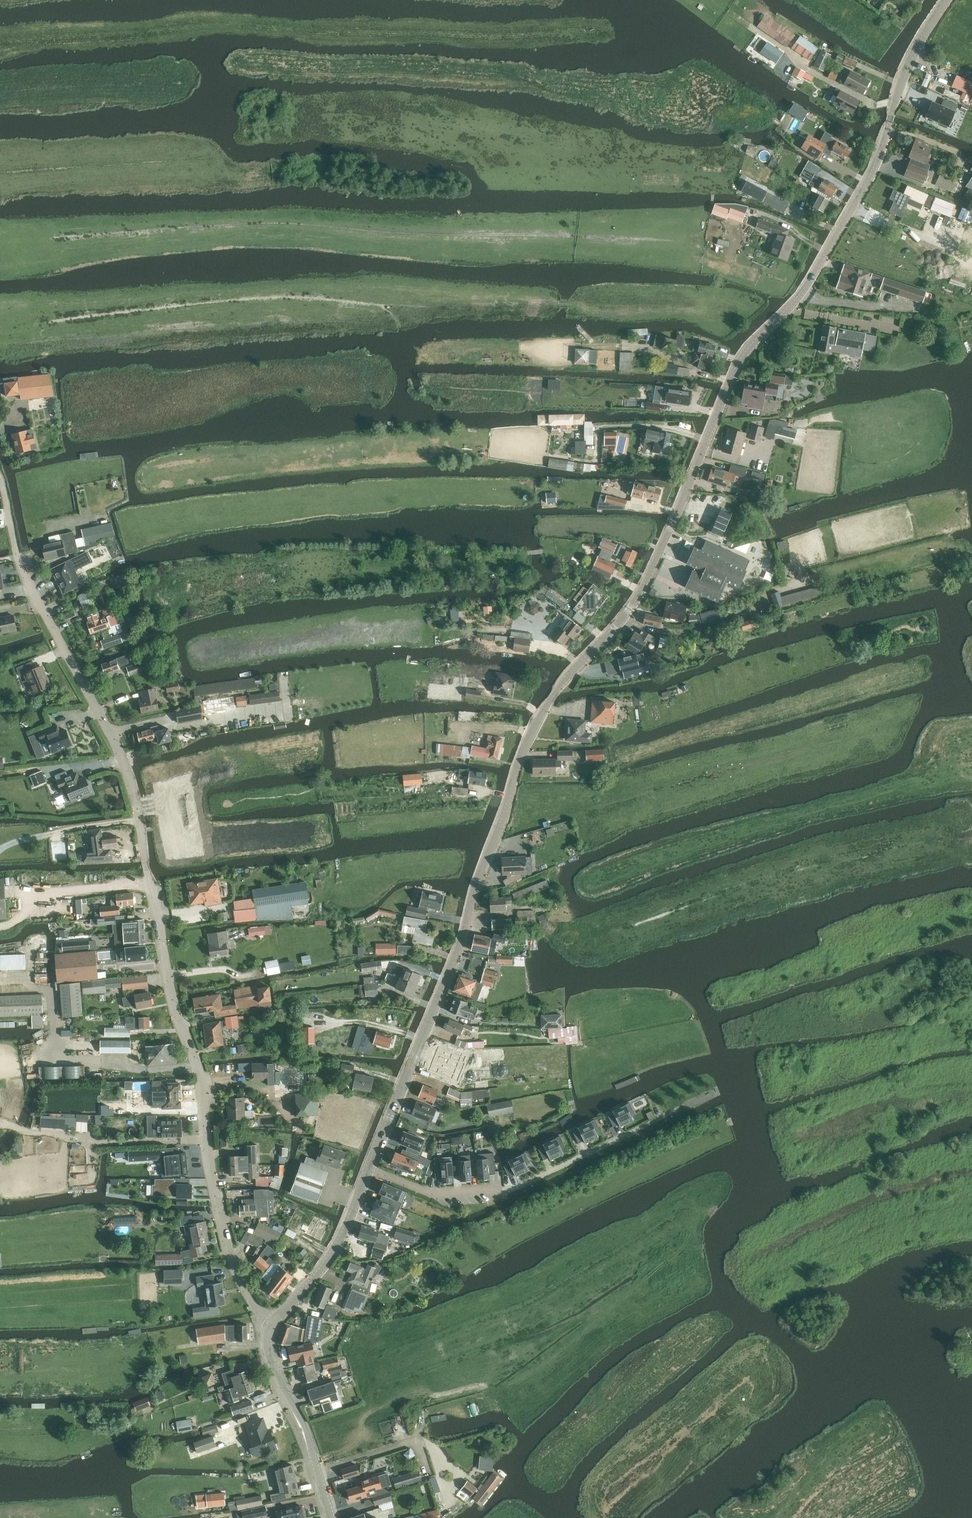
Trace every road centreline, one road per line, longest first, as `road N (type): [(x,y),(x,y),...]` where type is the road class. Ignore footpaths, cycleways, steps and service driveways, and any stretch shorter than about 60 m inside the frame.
road 1 (tertiary): [(372,1168),(504,827),(519,758),(553,699),(640,598),(742,362),(833,246),(877,166),(915,55),(948,0)]
road 2 (residential): [(272,1329),(225,1245),(198,1068),(171,994),(130,779),(40,606),(0,483)]
road 3 (residential): [(372,1168),(426,1189),(507,1191),(684,1105)]
road 4 (tertiary): [(334,1517),(306,1429),(274,1366),(272,1329)]
road 5 (tertiary): [(272,1329),(326,1264),(372,1168)]
road 6 (track): [(0,931),(44,896),(151,884)]

